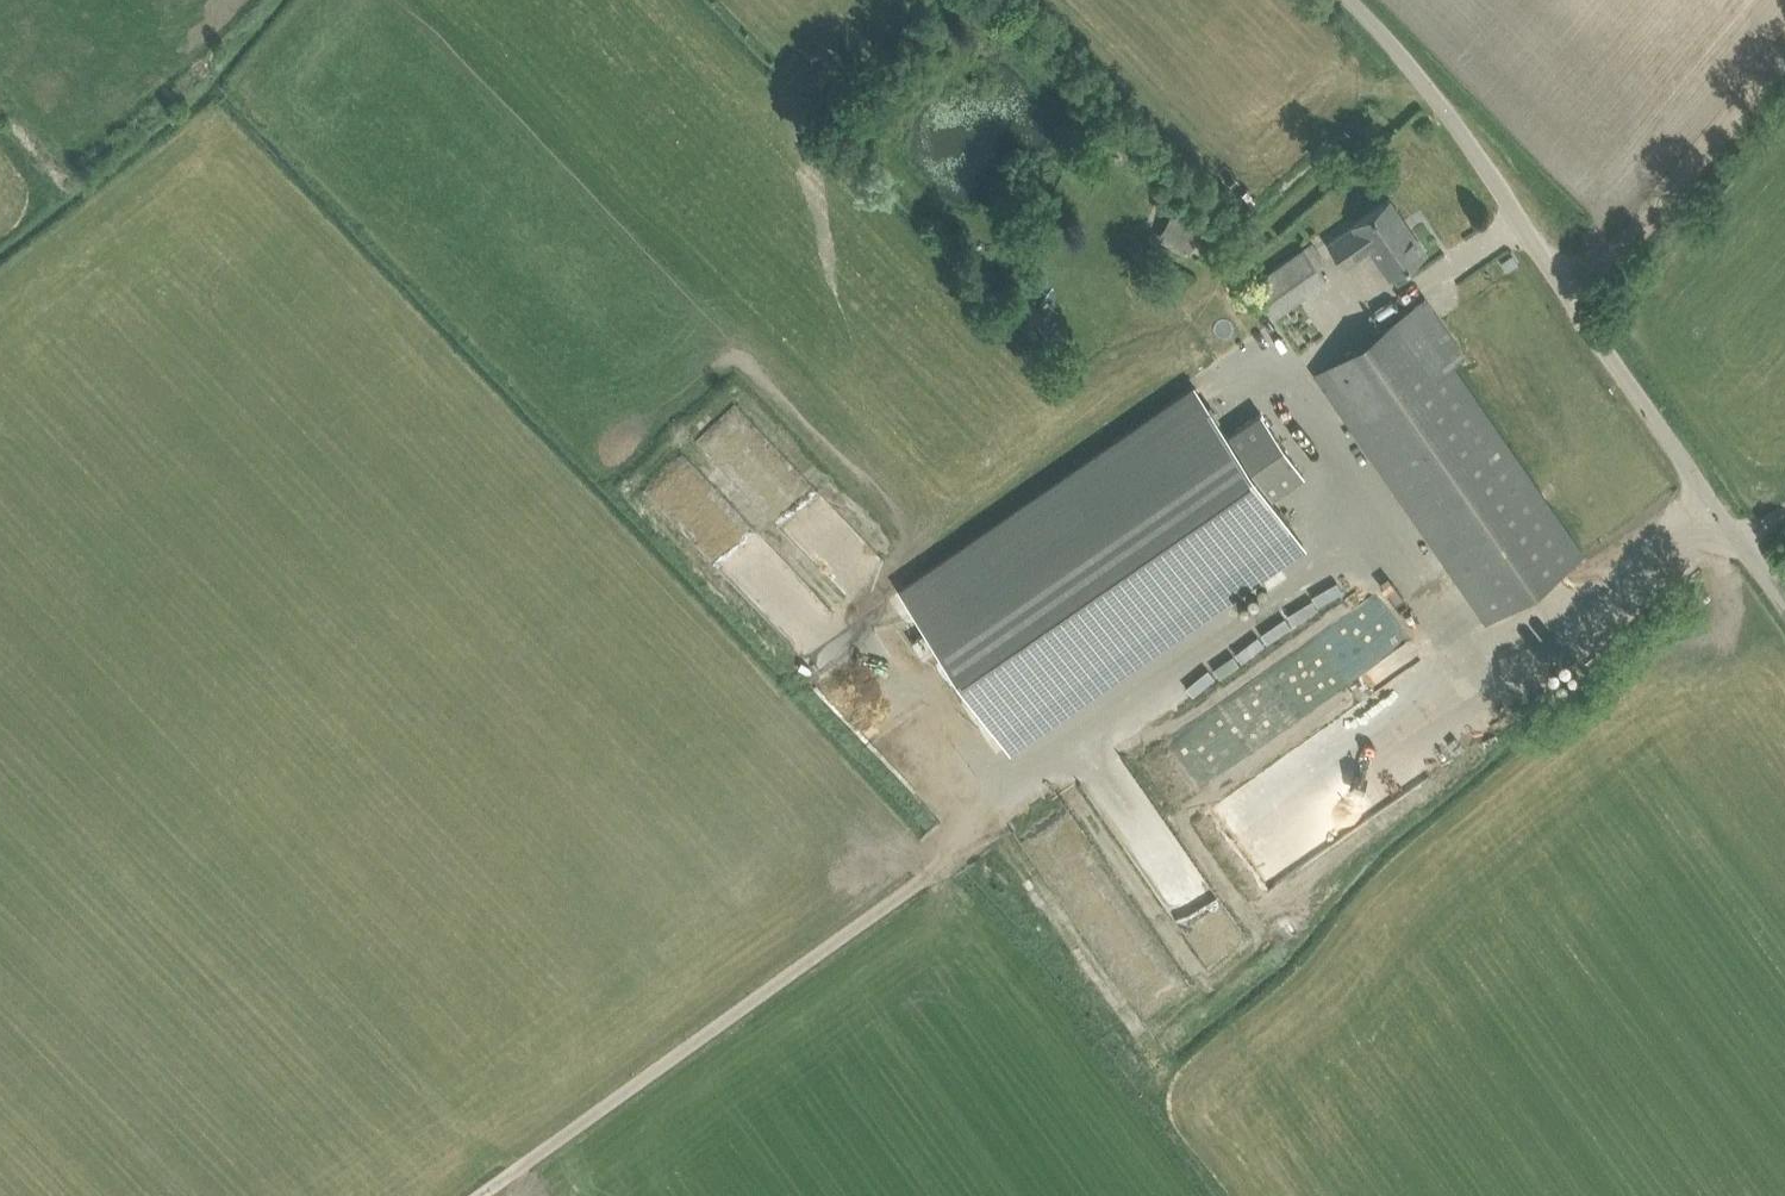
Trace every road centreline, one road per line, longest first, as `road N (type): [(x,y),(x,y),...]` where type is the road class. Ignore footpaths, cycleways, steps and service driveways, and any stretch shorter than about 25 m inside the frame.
road 1 (unclassified): [(1784,604),(1439,100),(1347,0)]
road 2 (track): [(1784,58),(1626,251),(1567,290)]

